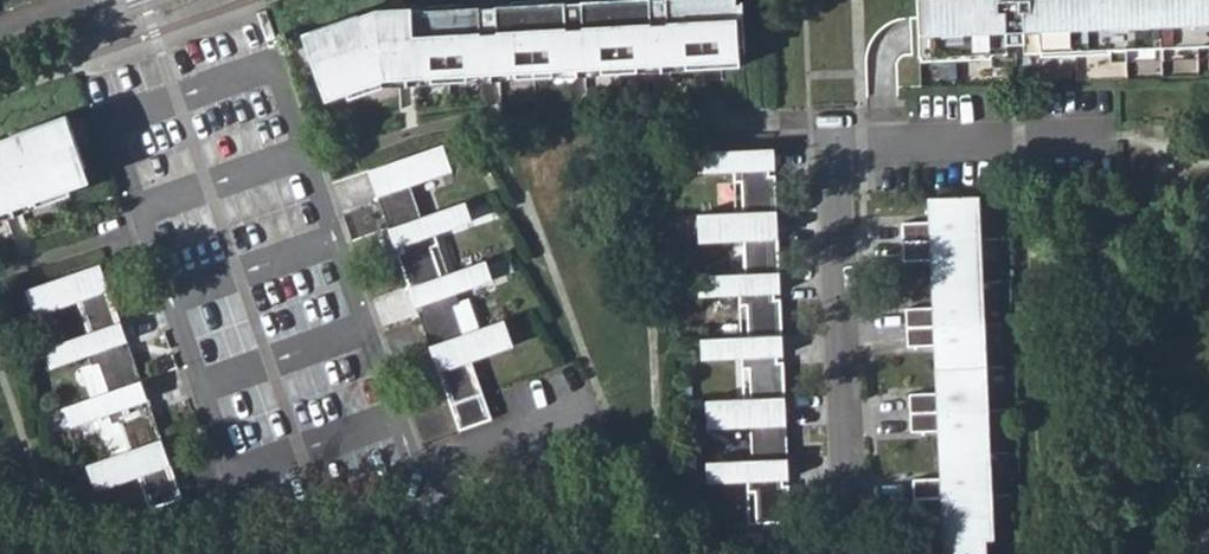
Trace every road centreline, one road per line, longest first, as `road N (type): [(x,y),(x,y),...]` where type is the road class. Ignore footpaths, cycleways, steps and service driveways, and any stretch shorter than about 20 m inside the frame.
road 1 (residential): [(442,510),(286,60),(99,120),(245,550)]
road 2 (residential): [(1110,139),(835,152),(847,553)]
road 3 (residential): [(245,550),(367,516),(442,510)]
road 4 (residential): [(442,510),(495,518),(603,553)]

